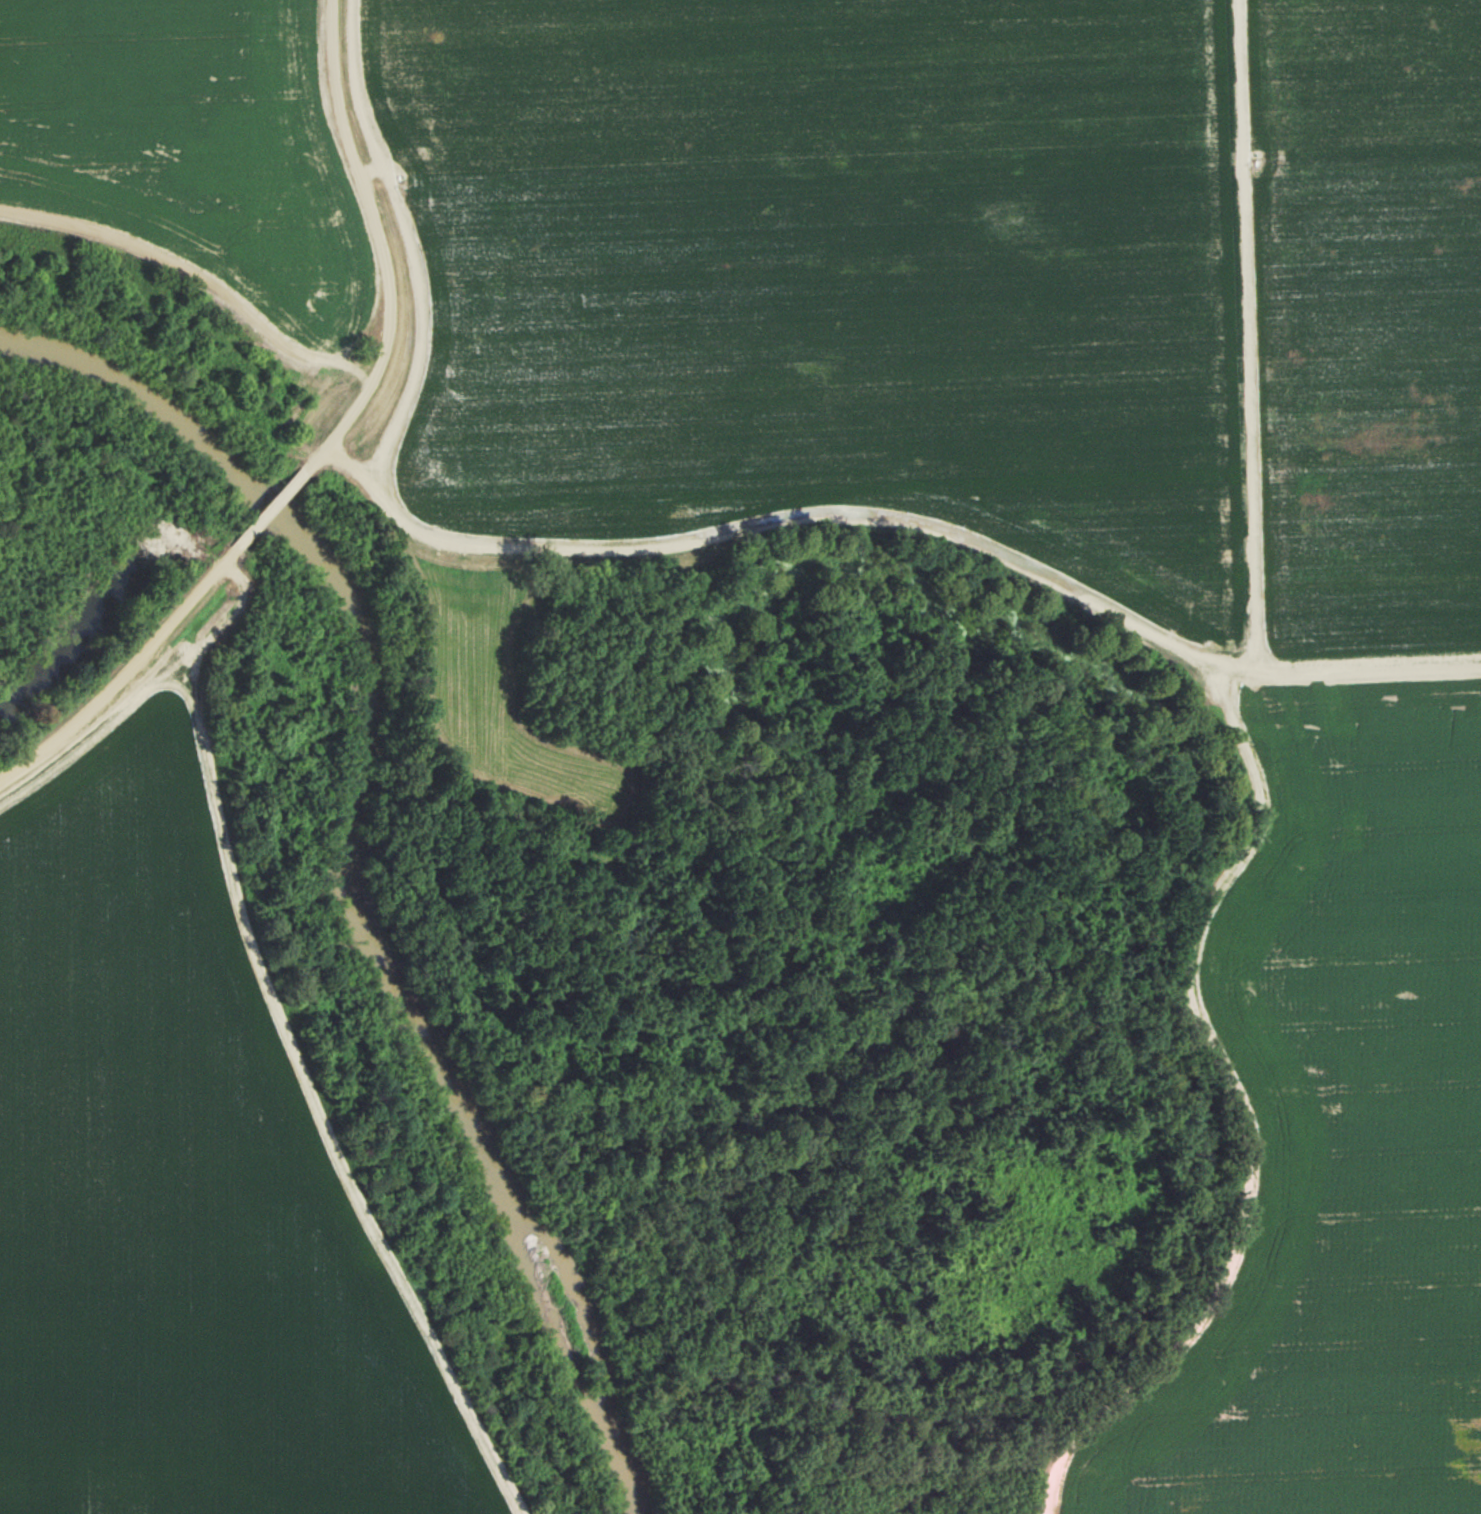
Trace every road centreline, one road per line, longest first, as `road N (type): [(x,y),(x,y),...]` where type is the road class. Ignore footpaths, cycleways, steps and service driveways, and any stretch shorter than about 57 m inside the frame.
road 1 (residential): [(302,471),(373,380),(389,308),(389,277),(335,82),(334,0)]
road 2 (residential): [(0,787),(103,703),(233,552)]

